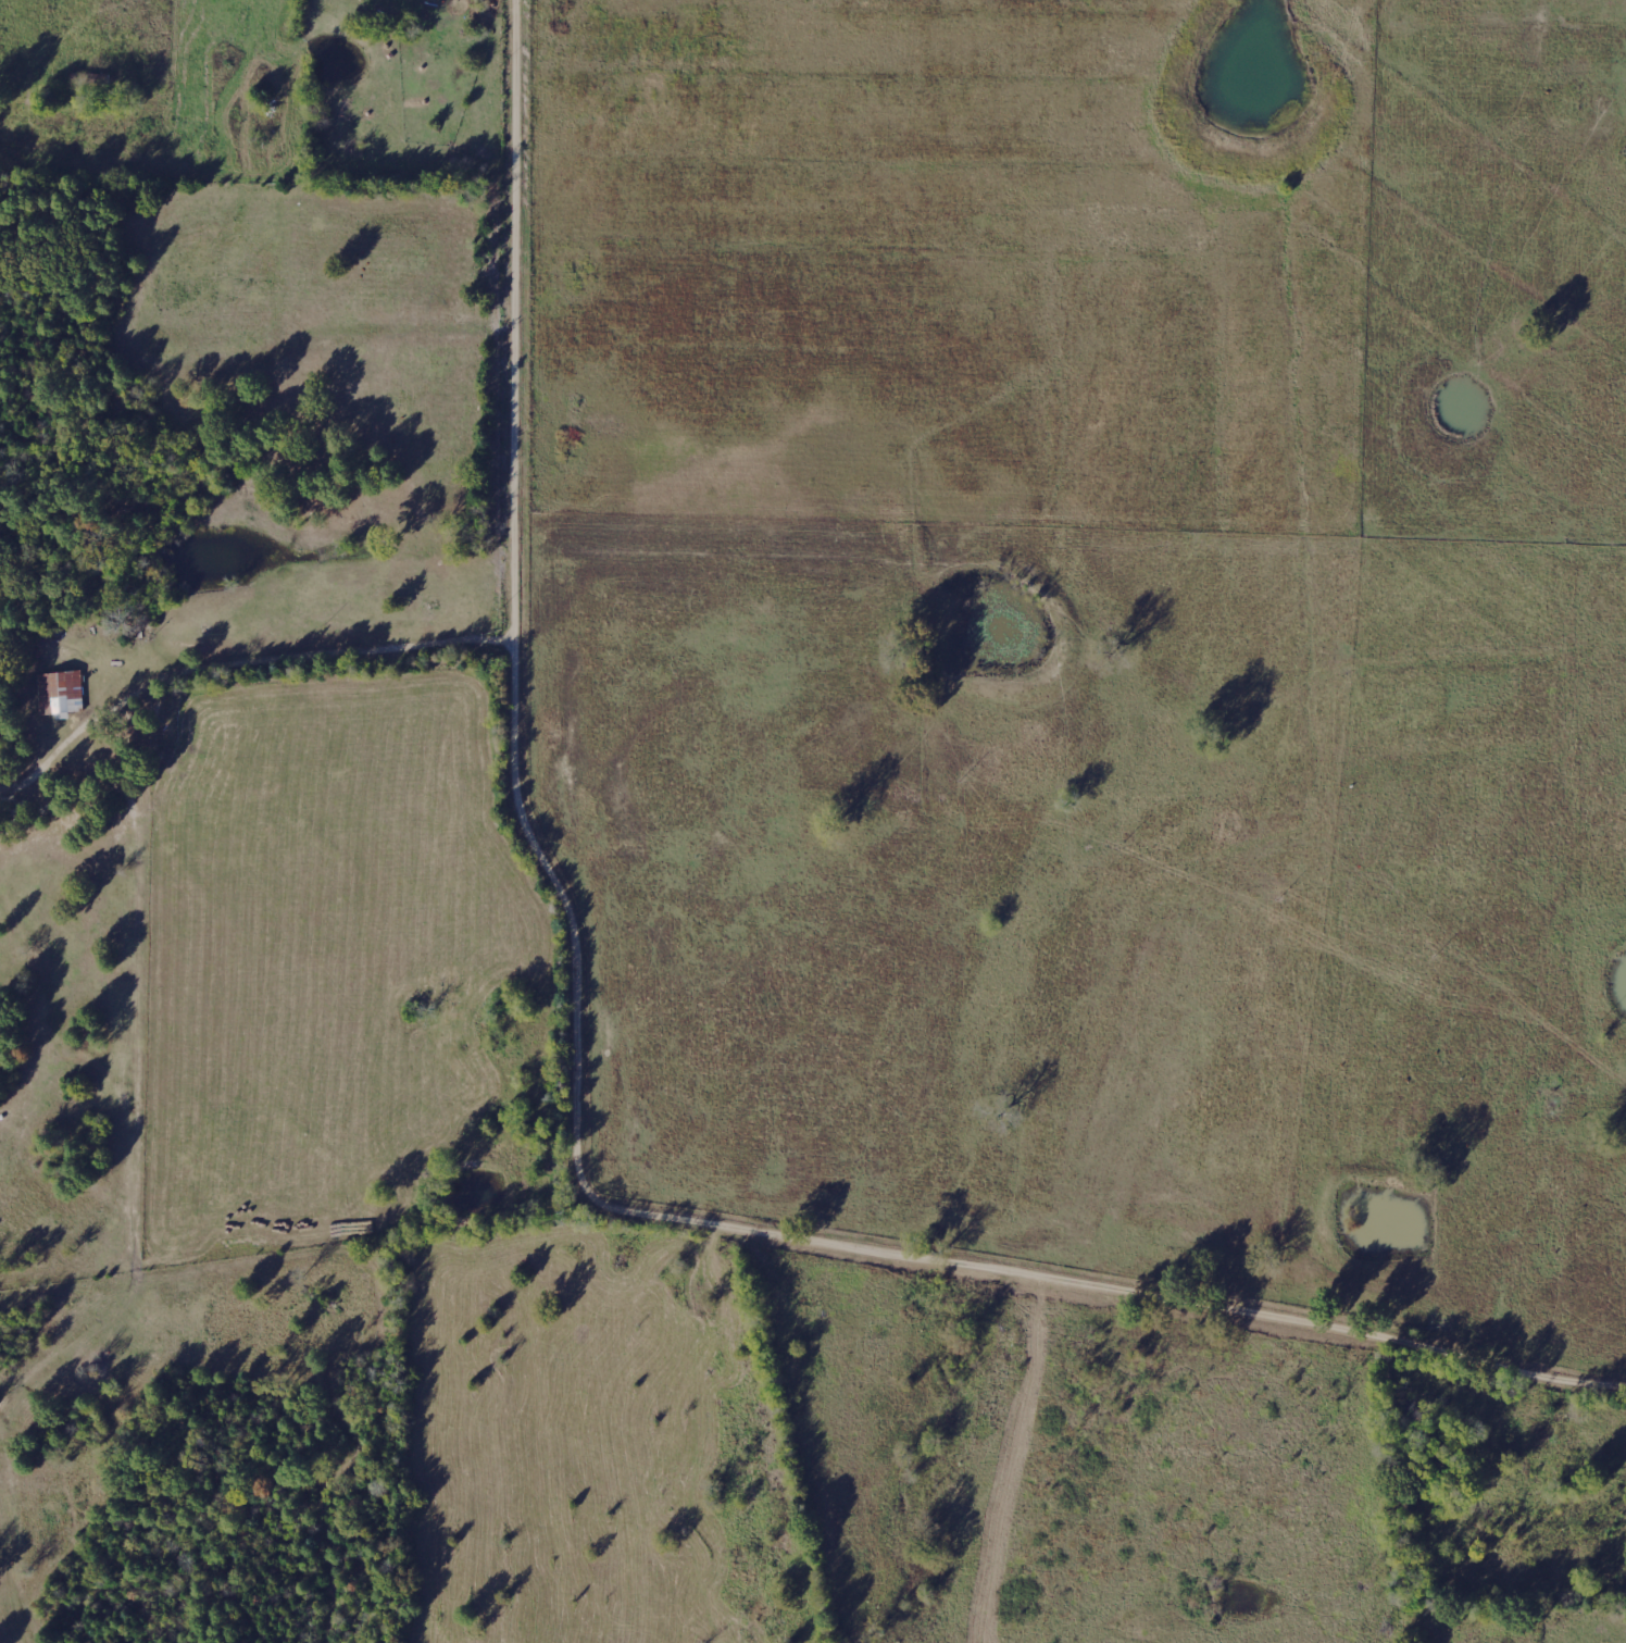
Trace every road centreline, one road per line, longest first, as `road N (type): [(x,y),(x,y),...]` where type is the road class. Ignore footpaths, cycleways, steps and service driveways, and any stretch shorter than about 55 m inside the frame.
road 1 (residential): [(1075,1281),(623,1219),(590,1197),(581,931),(533,823),(525,784),(524,0)]
road 2 (residential): [(1625,1384),(1553,1381),(1340,1327),(1075,1281)]

